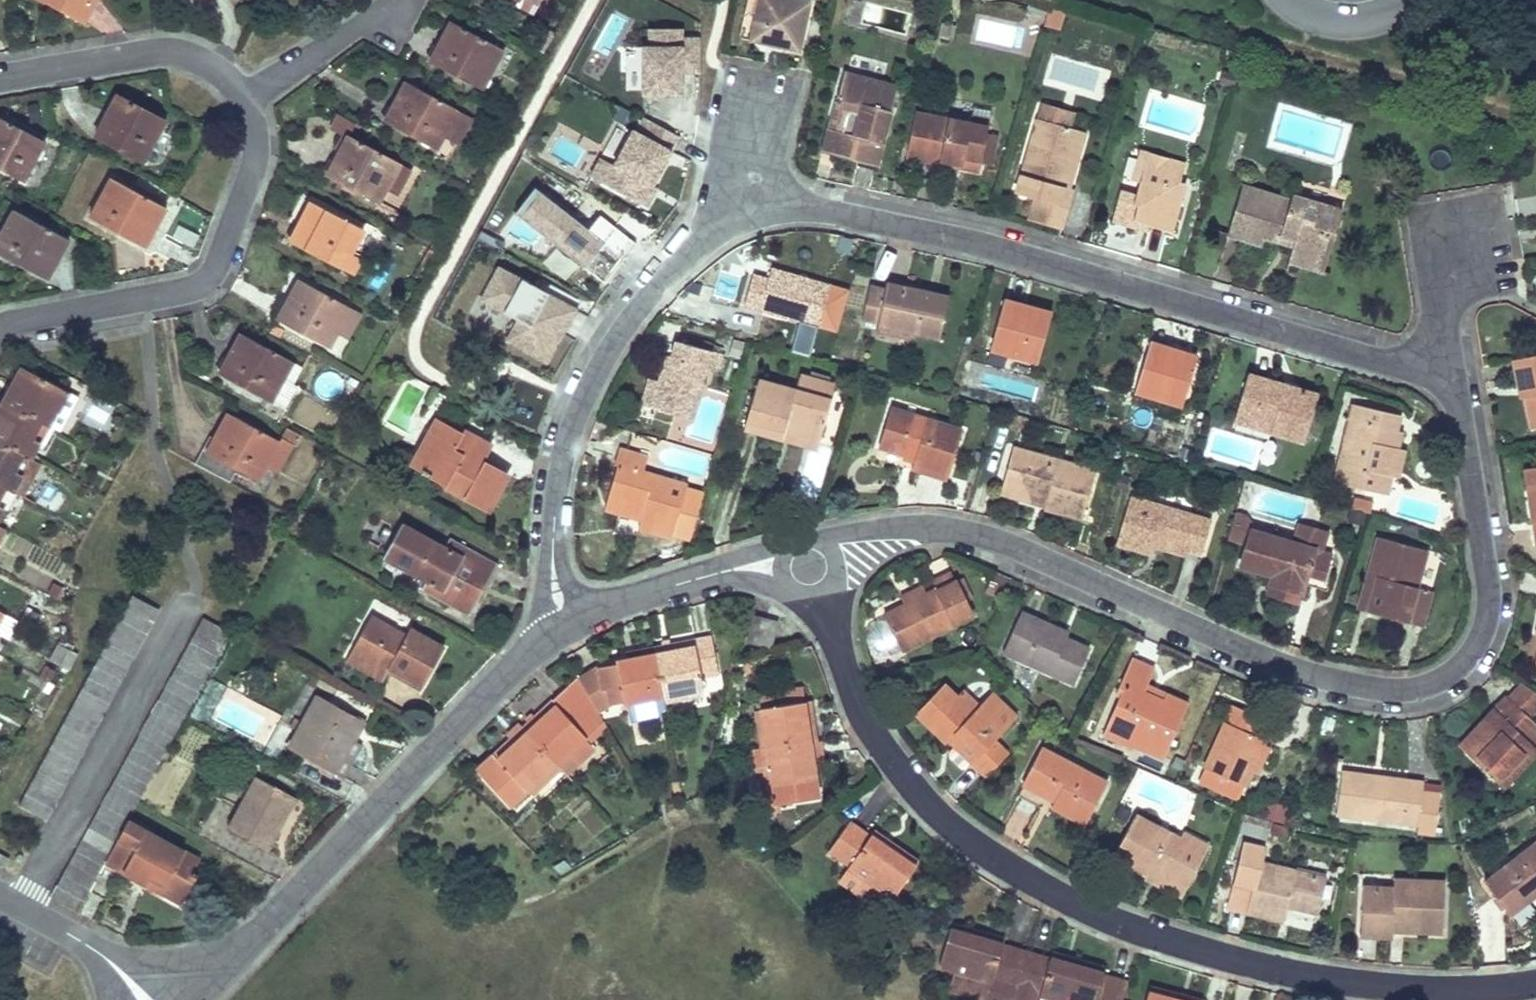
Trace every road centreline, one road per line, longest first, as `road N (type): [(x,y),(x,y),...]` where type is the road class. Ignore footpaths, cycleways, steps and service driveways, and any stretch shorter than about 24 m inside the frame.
road 1 (residential): [(1433,371),(1463,427),(1486,591),(1482,628),(1467,657),(1410,693),(1320,681),(1000,540),(895,528),(811,538)]
road 2 (residential): [(1535,984),(1452,991),(1293,976),(1078,904),(974,842),(901,777),(845,670)]
road 3 (residential): [(741,219),(824,210),(972,240),(1433,371)]
road 4 (residential): [(560,629),(518,659),(190,999)]
road 5 (residential): [(560,629),(554,512),(561,451),(580,400),(604,352),(655,286),(689,250),(741,219)]
road 6 (residential): [(242,101),(255,139),(253,169),(208,278),(0,333)]
road 7 (residential): [(0,77),(160,51),(193,57),(226,76),(242,101)]
road 8 (residential): [(0,896),(105,959),(147,999)]
road 9 (residential): [(391,0),(242,101)]
road 10 (residential): [(717,573),(560,629)]
road 11 (primary): [(1286,0),(1335,24),(1367,23),(1410,0)]
road 12 (residential): [(767,89),(741,219)]

